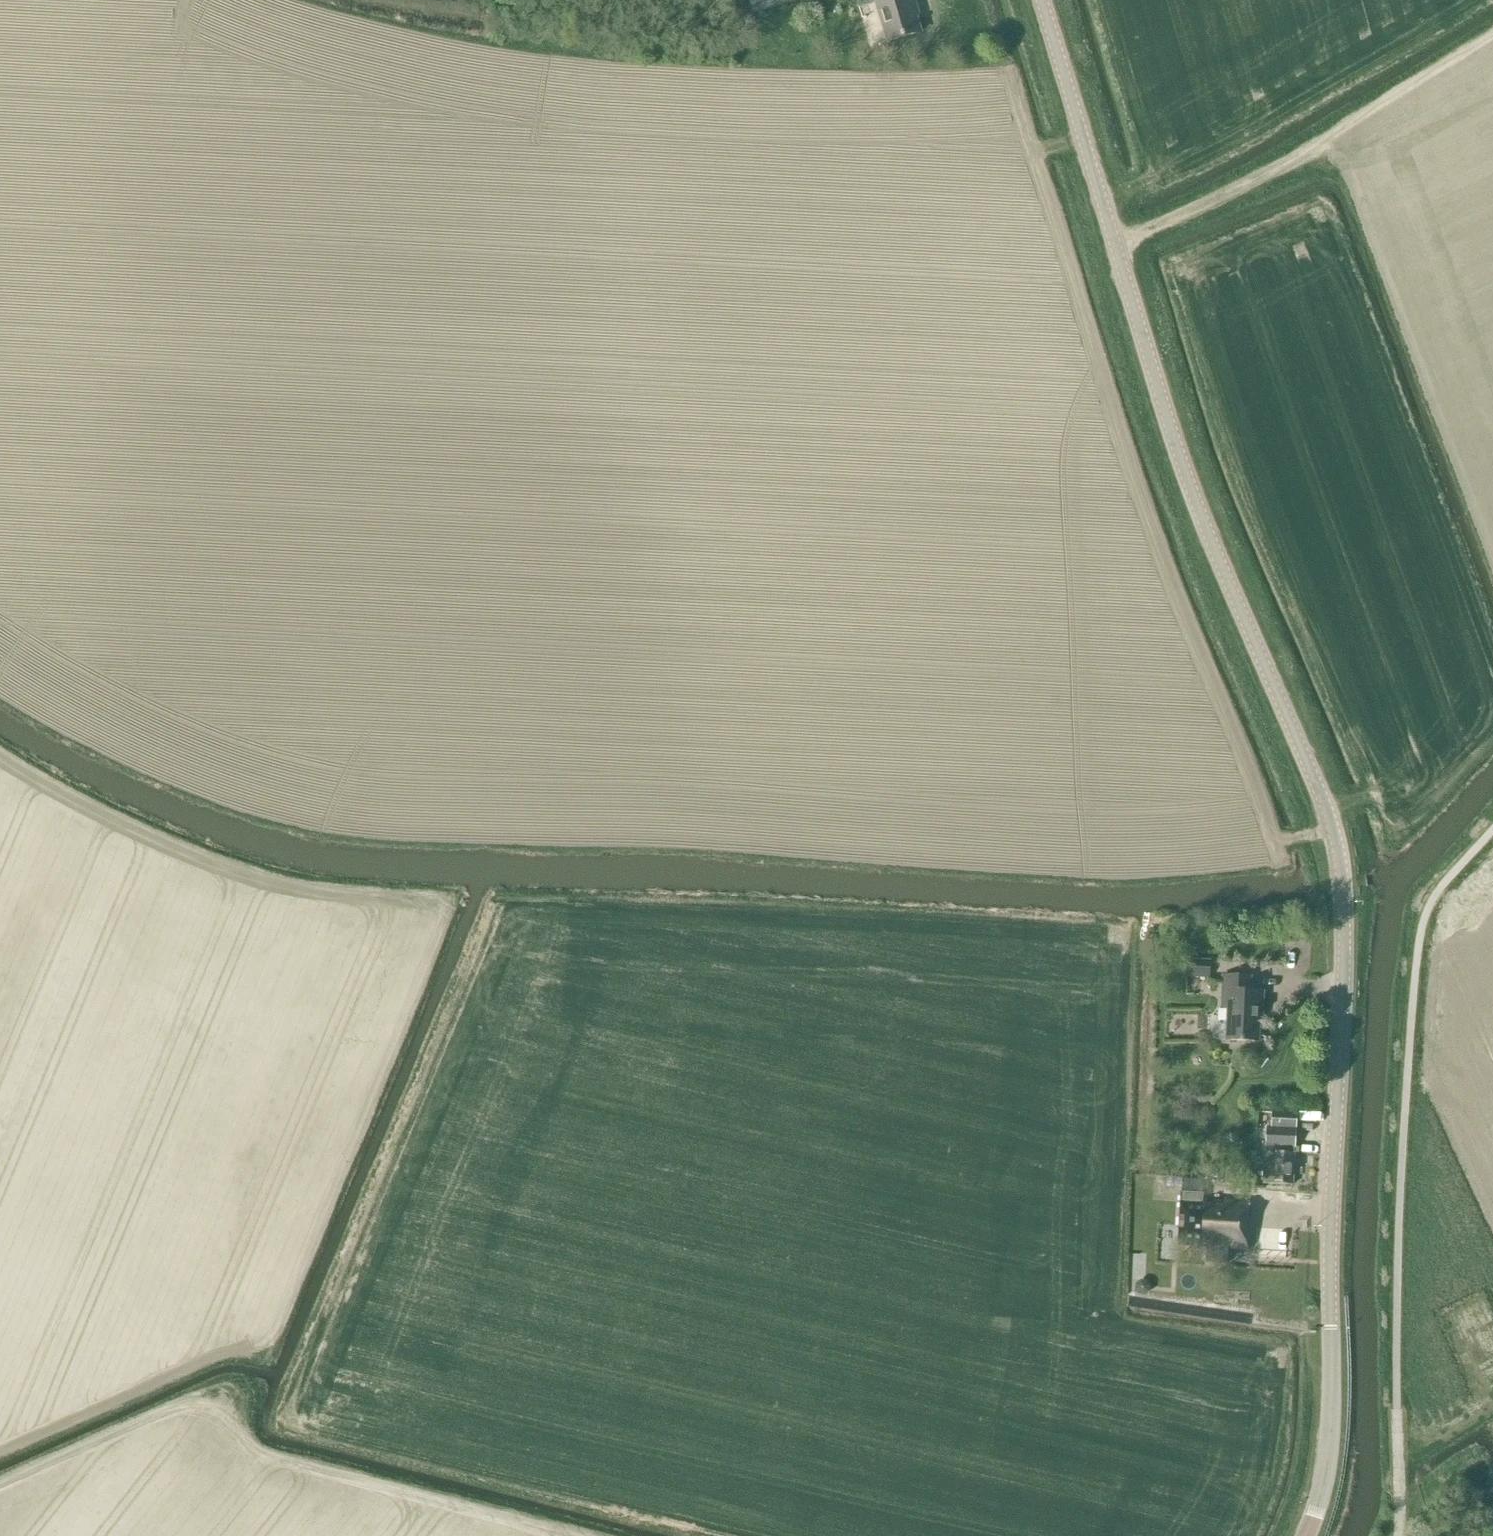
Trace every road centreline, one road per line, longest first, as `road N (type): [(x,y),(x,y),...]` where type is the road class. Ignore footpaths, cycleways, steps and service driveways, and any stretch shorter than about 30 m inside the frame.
road 1 (tertiary): [(1306,1535),(1322,1493),(1332,1389),(1330,1220),(1344,946),(1337,862),(1178,459),(1038,0)]

